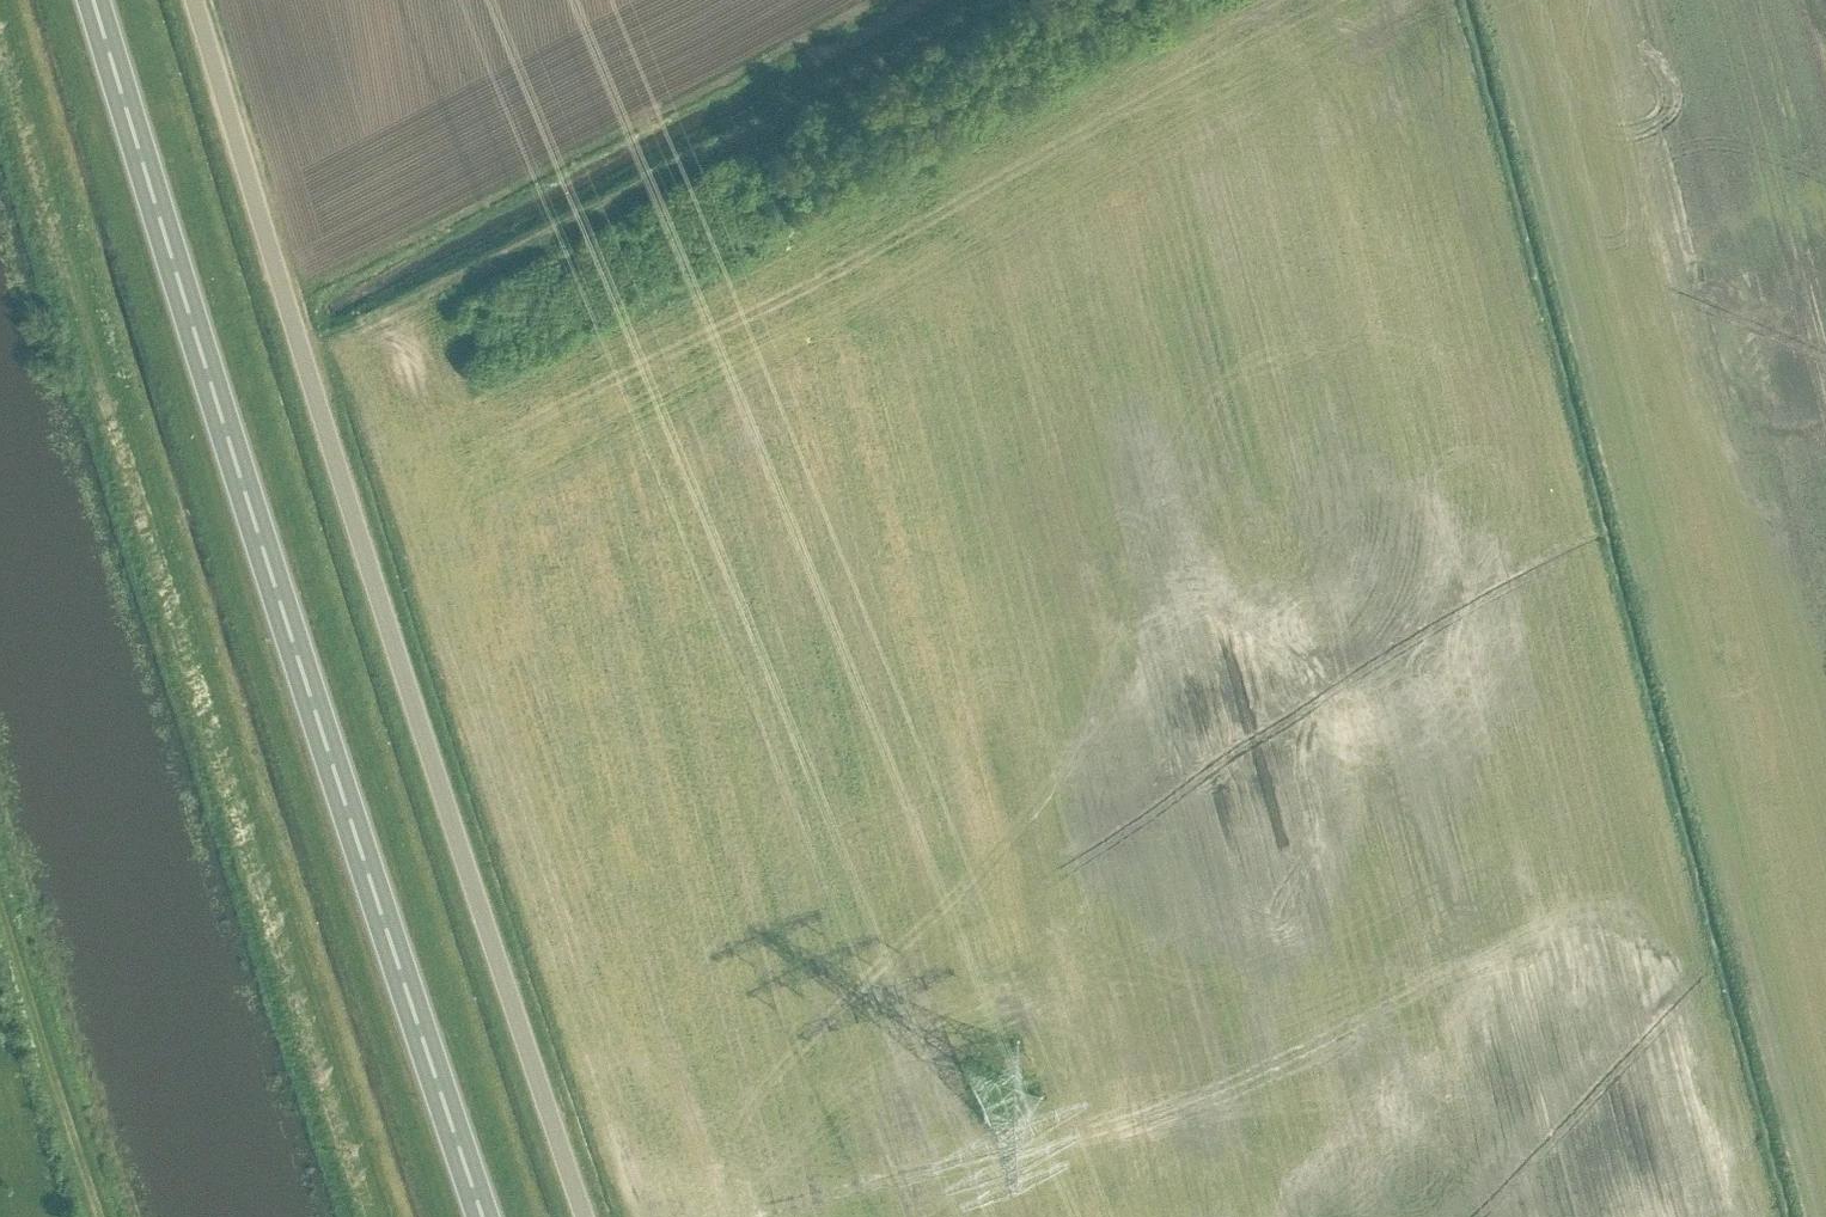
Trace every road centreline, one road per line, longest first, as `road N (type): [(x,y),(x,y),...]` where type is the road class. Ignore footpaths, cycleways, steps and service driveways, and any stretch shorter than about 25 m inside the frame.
road 1 (unclassified): [(589,1216),(370,567),(199,0)]
road 2 (trunk): [(485,1216),(96,0)]

